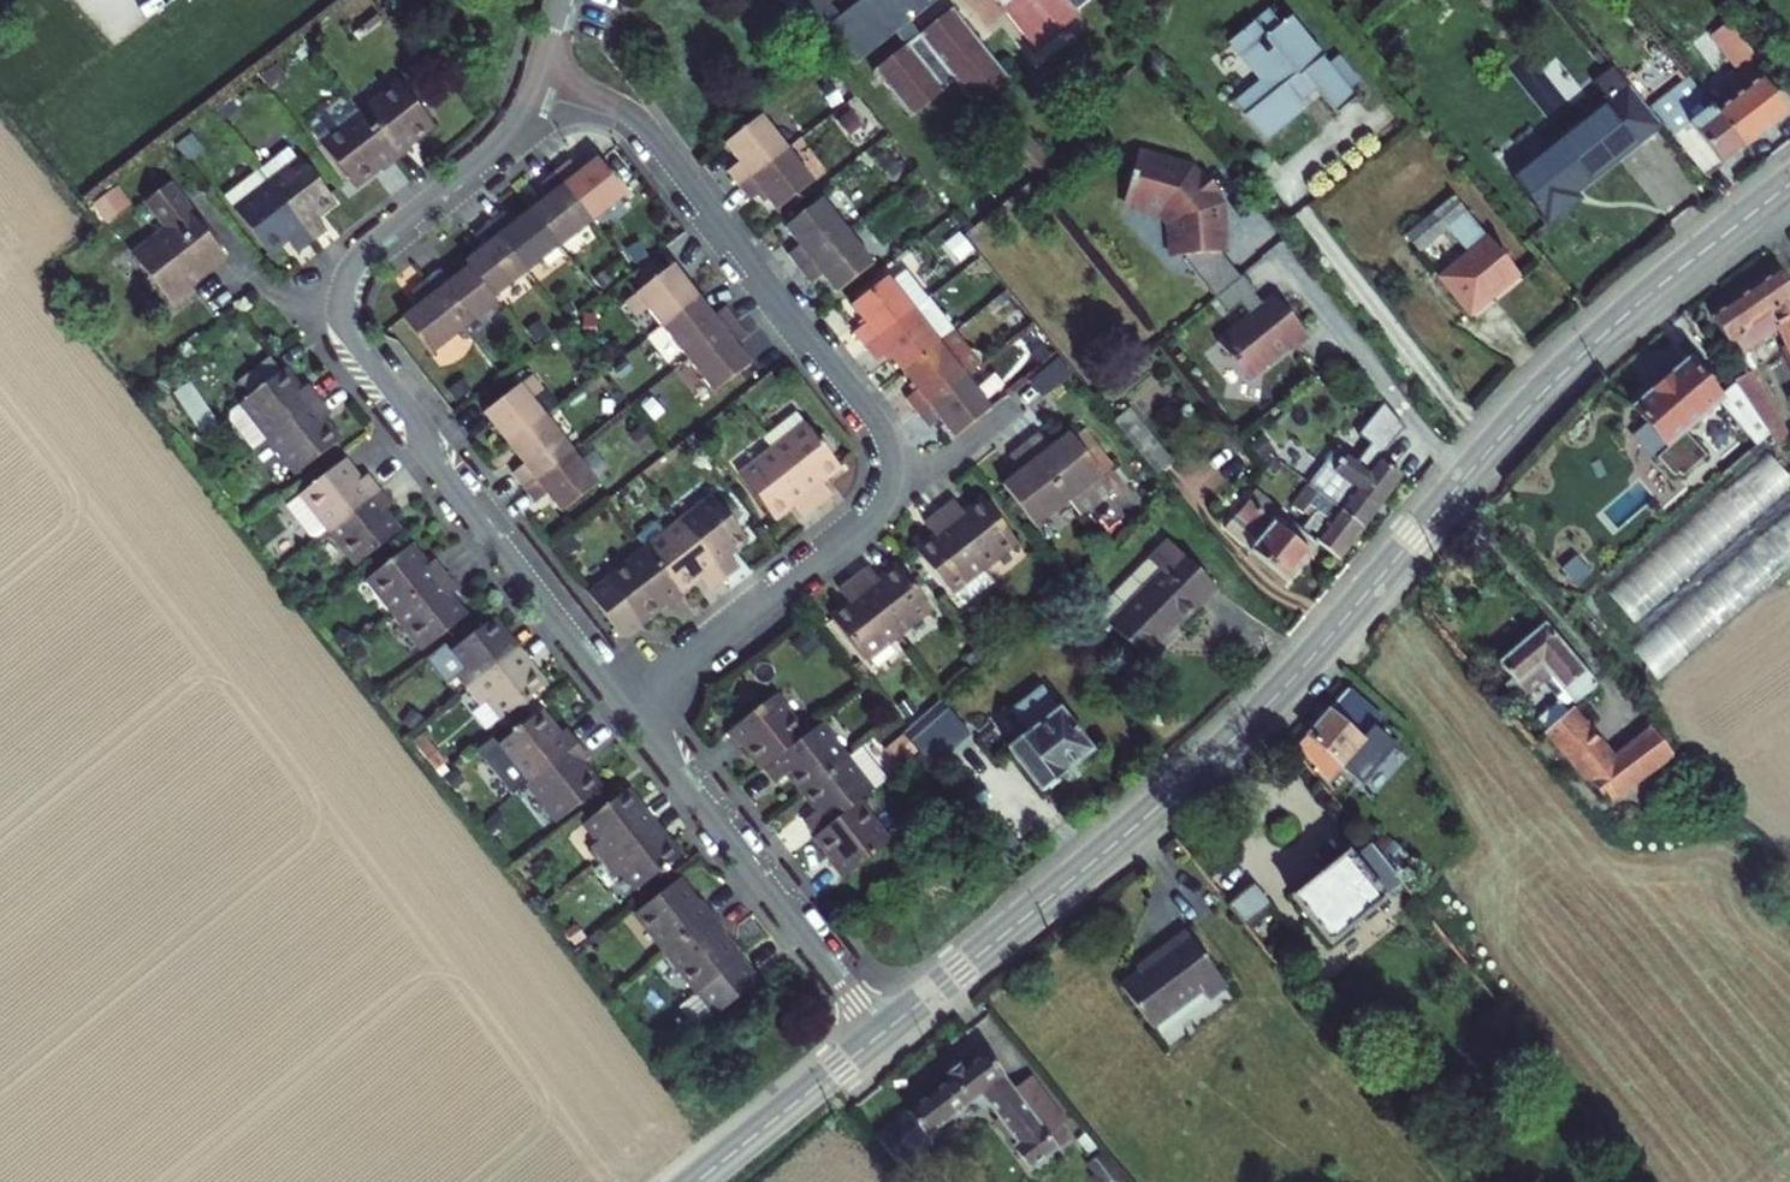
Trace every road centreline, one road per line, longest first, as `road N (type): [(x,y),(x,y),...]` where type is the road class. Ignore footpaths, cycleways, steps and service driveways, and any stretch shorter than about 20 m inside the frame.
road 1 (secondary): [(1789,182),(1556,375),(1308,660),(1211,758),(879,1033)]
road 2 (residential): [(542,77),(644,123),(865,401),(891,451),(891,476),(869,523),(625,709)]
road 3 (residential): [(542,77),(512,136),(354,263),(343,311),(446,476),(625,709)]
road 4 (residential): [(625,709),(879,1033)]
road 5 (secondary): [(879,1033),(693,1181)]

